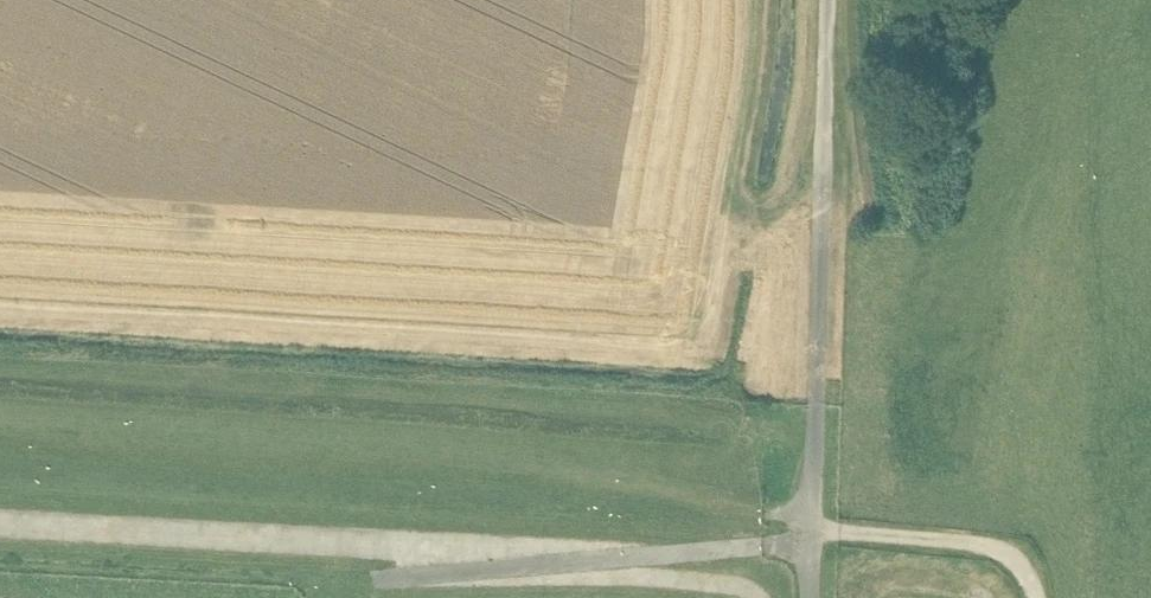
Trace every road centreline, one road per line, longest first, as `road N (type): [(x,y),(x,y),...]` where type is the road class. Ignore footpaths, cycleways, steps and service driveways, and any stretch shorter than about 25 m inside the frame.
road 1 (track): [(0,421),(701,465),(723,460),(731,444),(708,427),(614,408),(0,369)]
road 2 (track): [(0,561),(370,581),(811,542)]
road 3 (track): [(761,512),(665,524),(0,489)]
road 4 (unclassified): [(809,597),(827,0)]
road 5 (track): [(1036,597),(1018,562),(988,547),(838,533),(761,512)]
road 6 (track): [(499,452),(761,512)]
road 7 (track): [(642,412),(815,437)]
road 8 (track): [(707,251),(781,208),(823,156)]

